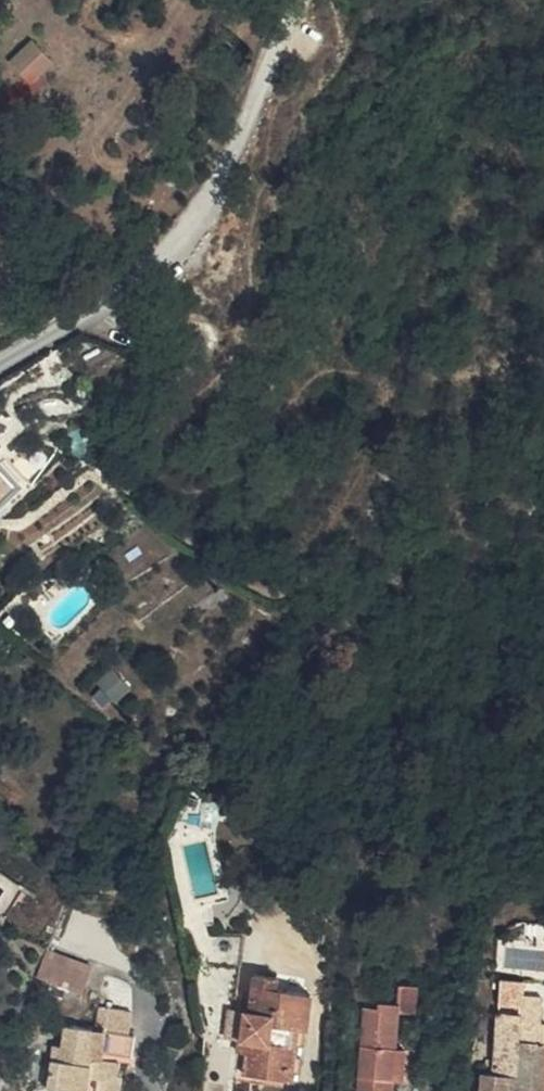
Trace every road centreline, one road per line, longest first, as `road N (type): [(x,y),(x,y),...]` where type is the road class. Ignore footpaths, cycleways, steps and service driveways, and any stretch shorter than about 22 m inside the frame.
road 1 (track): [(307,0),(204,216),(181,248),(141,275)]
road 2 (residential): [(0,363),(141,275)]

